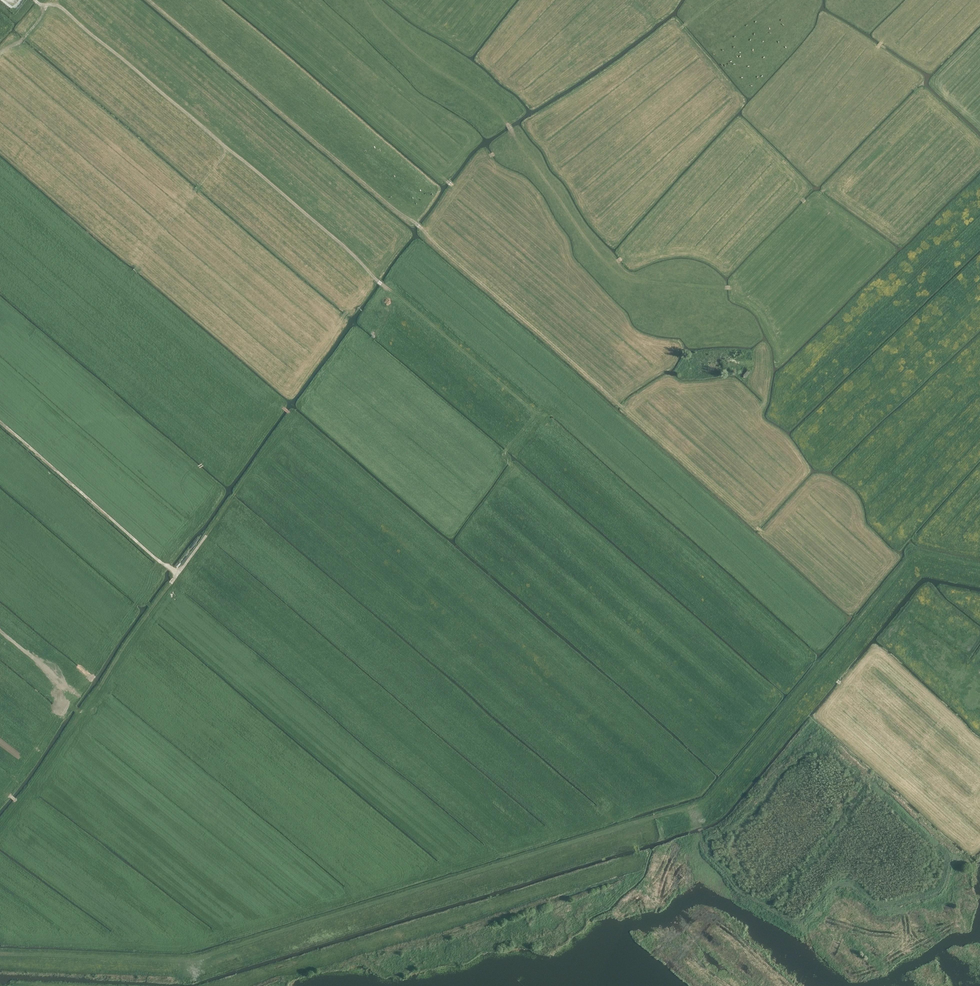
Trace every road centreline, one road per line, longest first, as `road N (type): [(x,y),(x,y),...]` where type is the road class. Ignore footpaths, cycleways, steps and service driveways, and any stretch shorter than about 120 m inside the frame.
road 1 (track): [(979,568),(926,558),(909,563),(706,801),(193,958),(0,953)]
road 2 (track): [(178,573),(0,421)]

